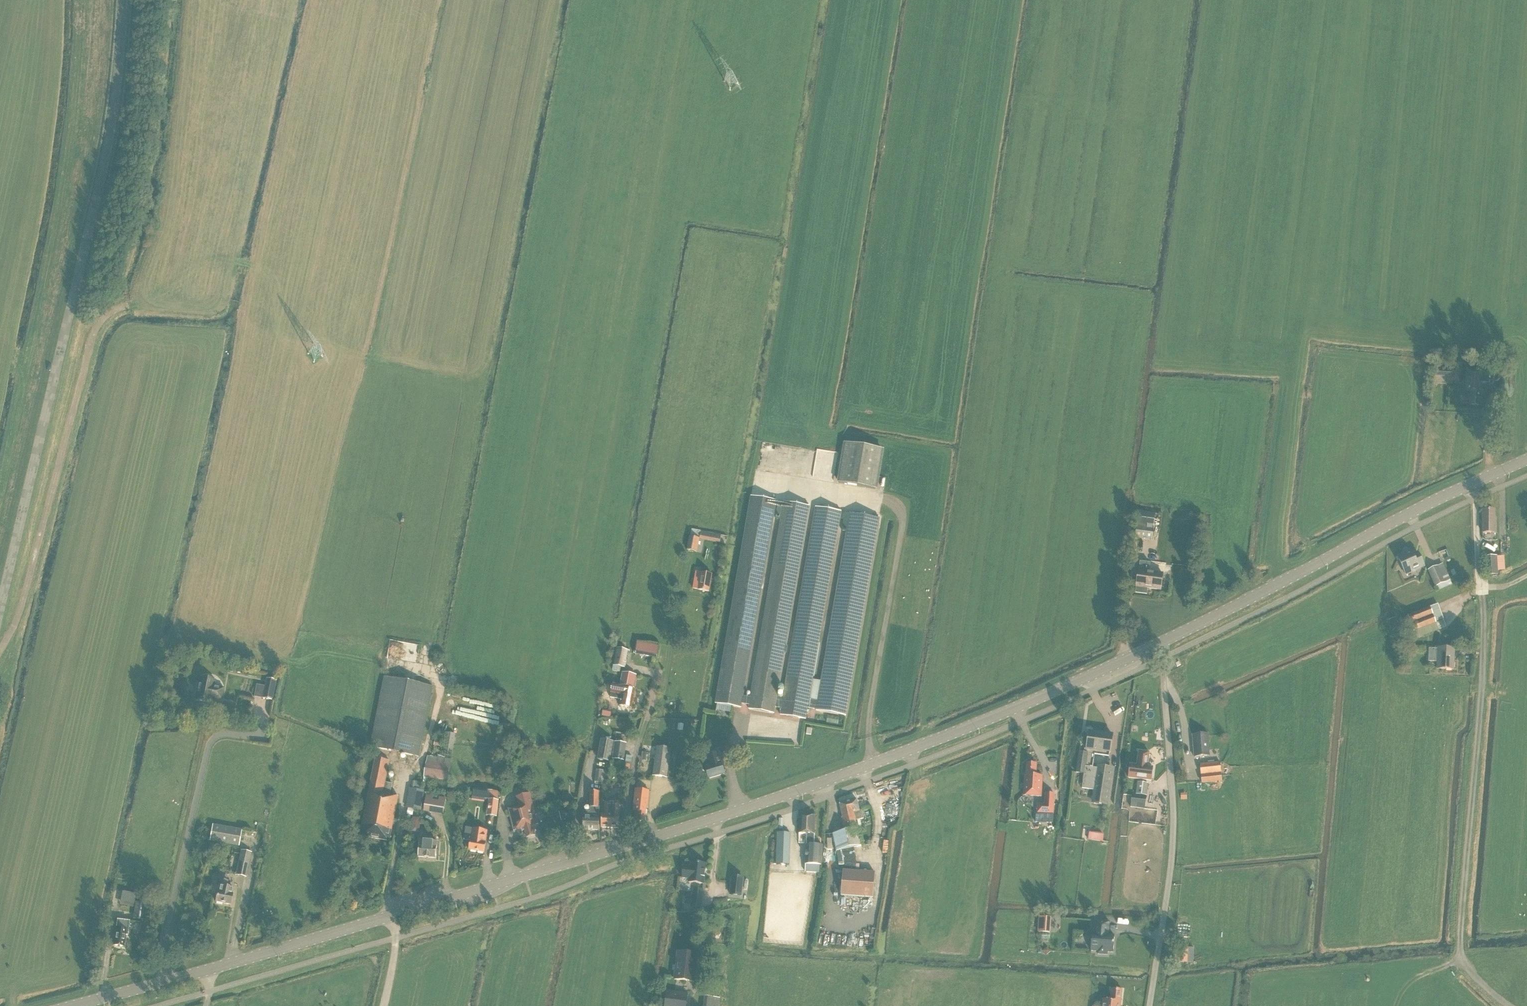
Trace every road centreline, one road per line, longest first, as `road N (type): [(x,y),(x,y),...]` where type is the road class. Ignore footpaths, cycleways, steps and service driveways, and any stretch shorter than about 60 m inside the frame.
road 1 (tertiary): [(70,1005),(717,819),(964,729),(1151,649)]
road 2 (unclassified): [(0,606),(116,104),(124,0)]
road 3 (tertiary): [(1151,649),(1526,461)]
road 4 (track): [(1484,585),(1459,957)]
road 5 (residential): [(1148,1005),(1172,831),(1151,649)]

